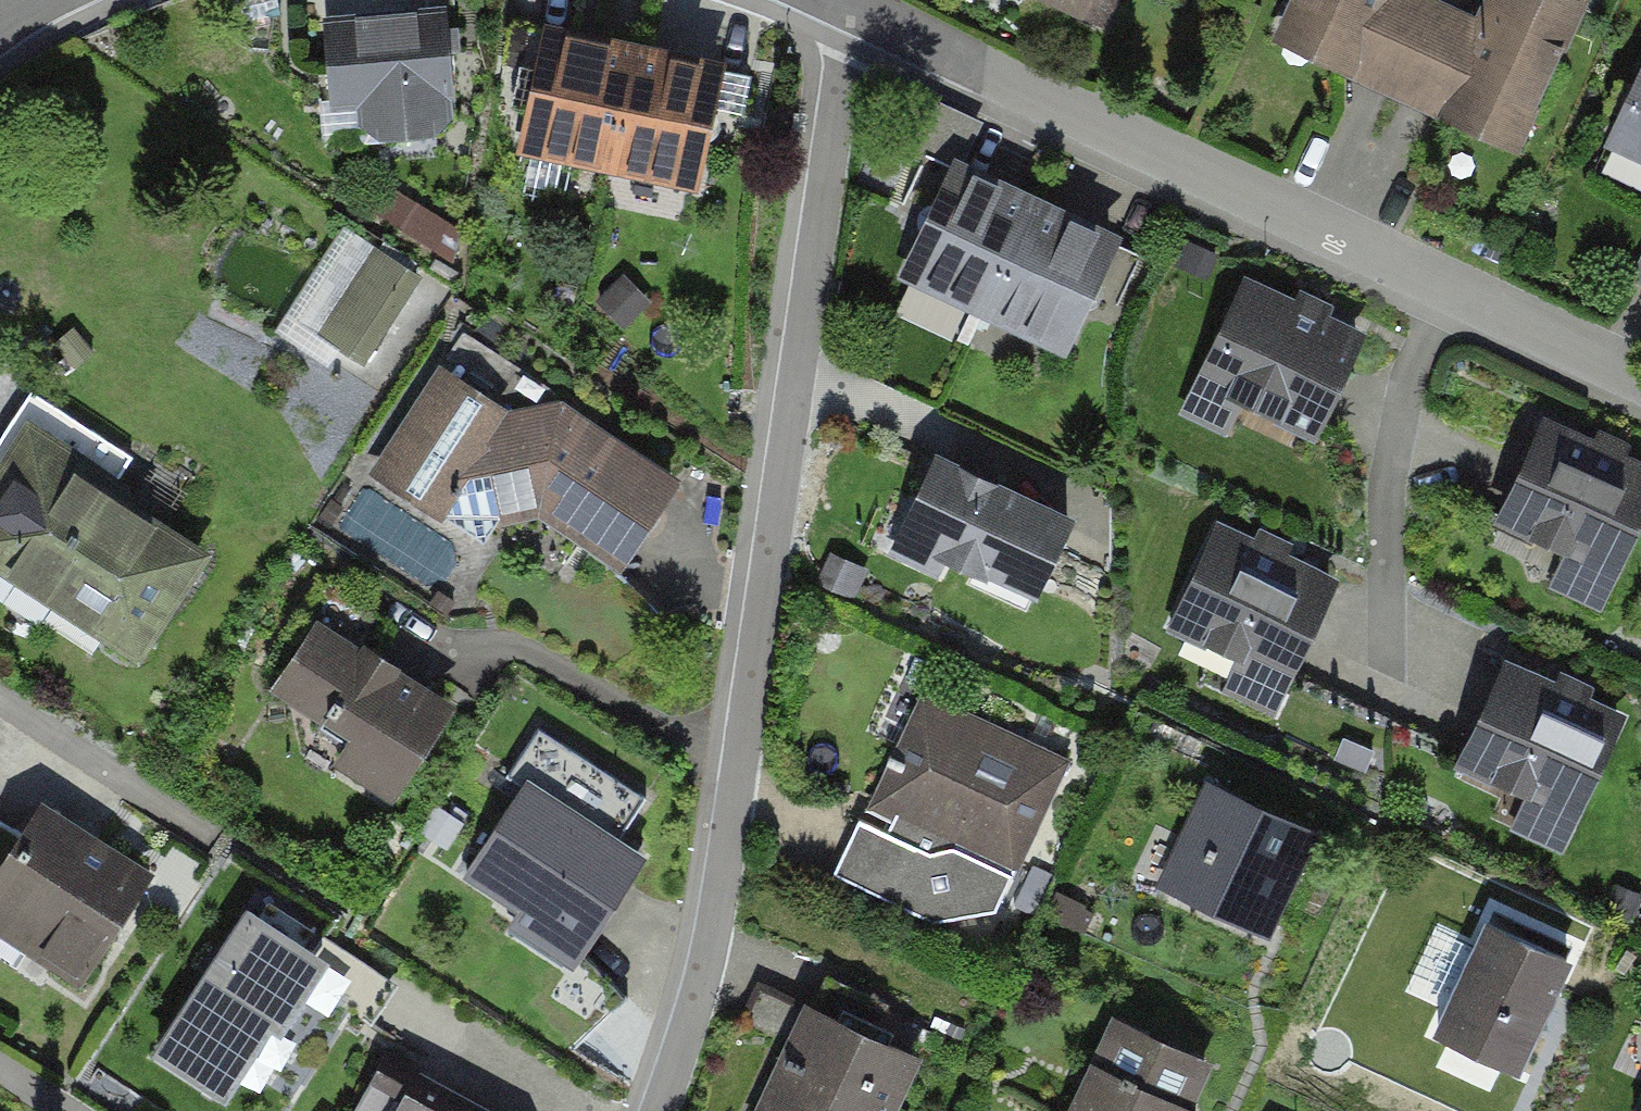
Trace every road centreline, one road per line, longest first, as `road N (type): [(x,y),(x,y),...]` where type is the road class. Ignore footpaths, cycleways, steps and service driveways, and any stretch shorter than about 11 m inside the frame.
road 1 (residential): [(653,1110),(734,829),(824,0)]
road 2 (residential): [(1640,391),(833,0)]

